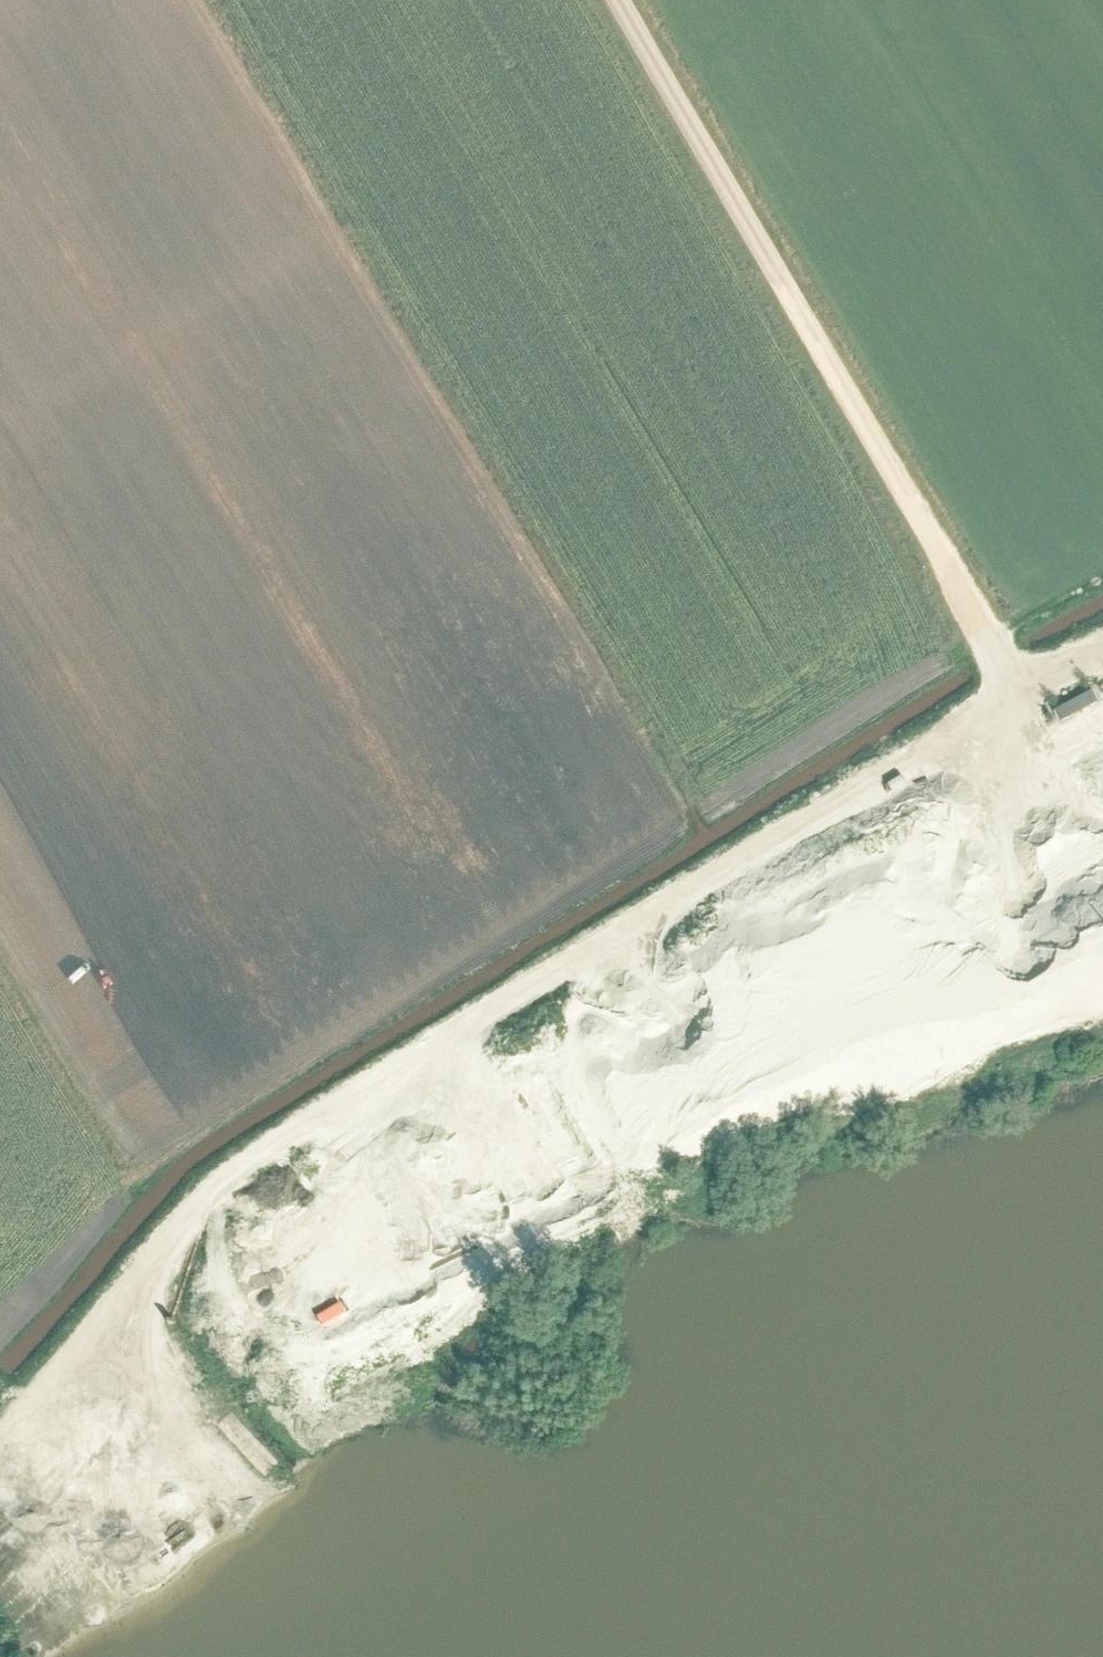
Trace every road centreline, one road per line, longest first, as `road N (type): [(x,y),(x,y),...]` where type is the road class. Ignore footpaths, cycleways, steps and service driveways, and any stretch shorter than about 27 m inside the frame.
road 1 (track): [(0,1432),(138,1285),(182,1217),(232,1171),(1013,690),(1102,643)]
road 2 (unclassified): [(1013,690),(614,0)]

